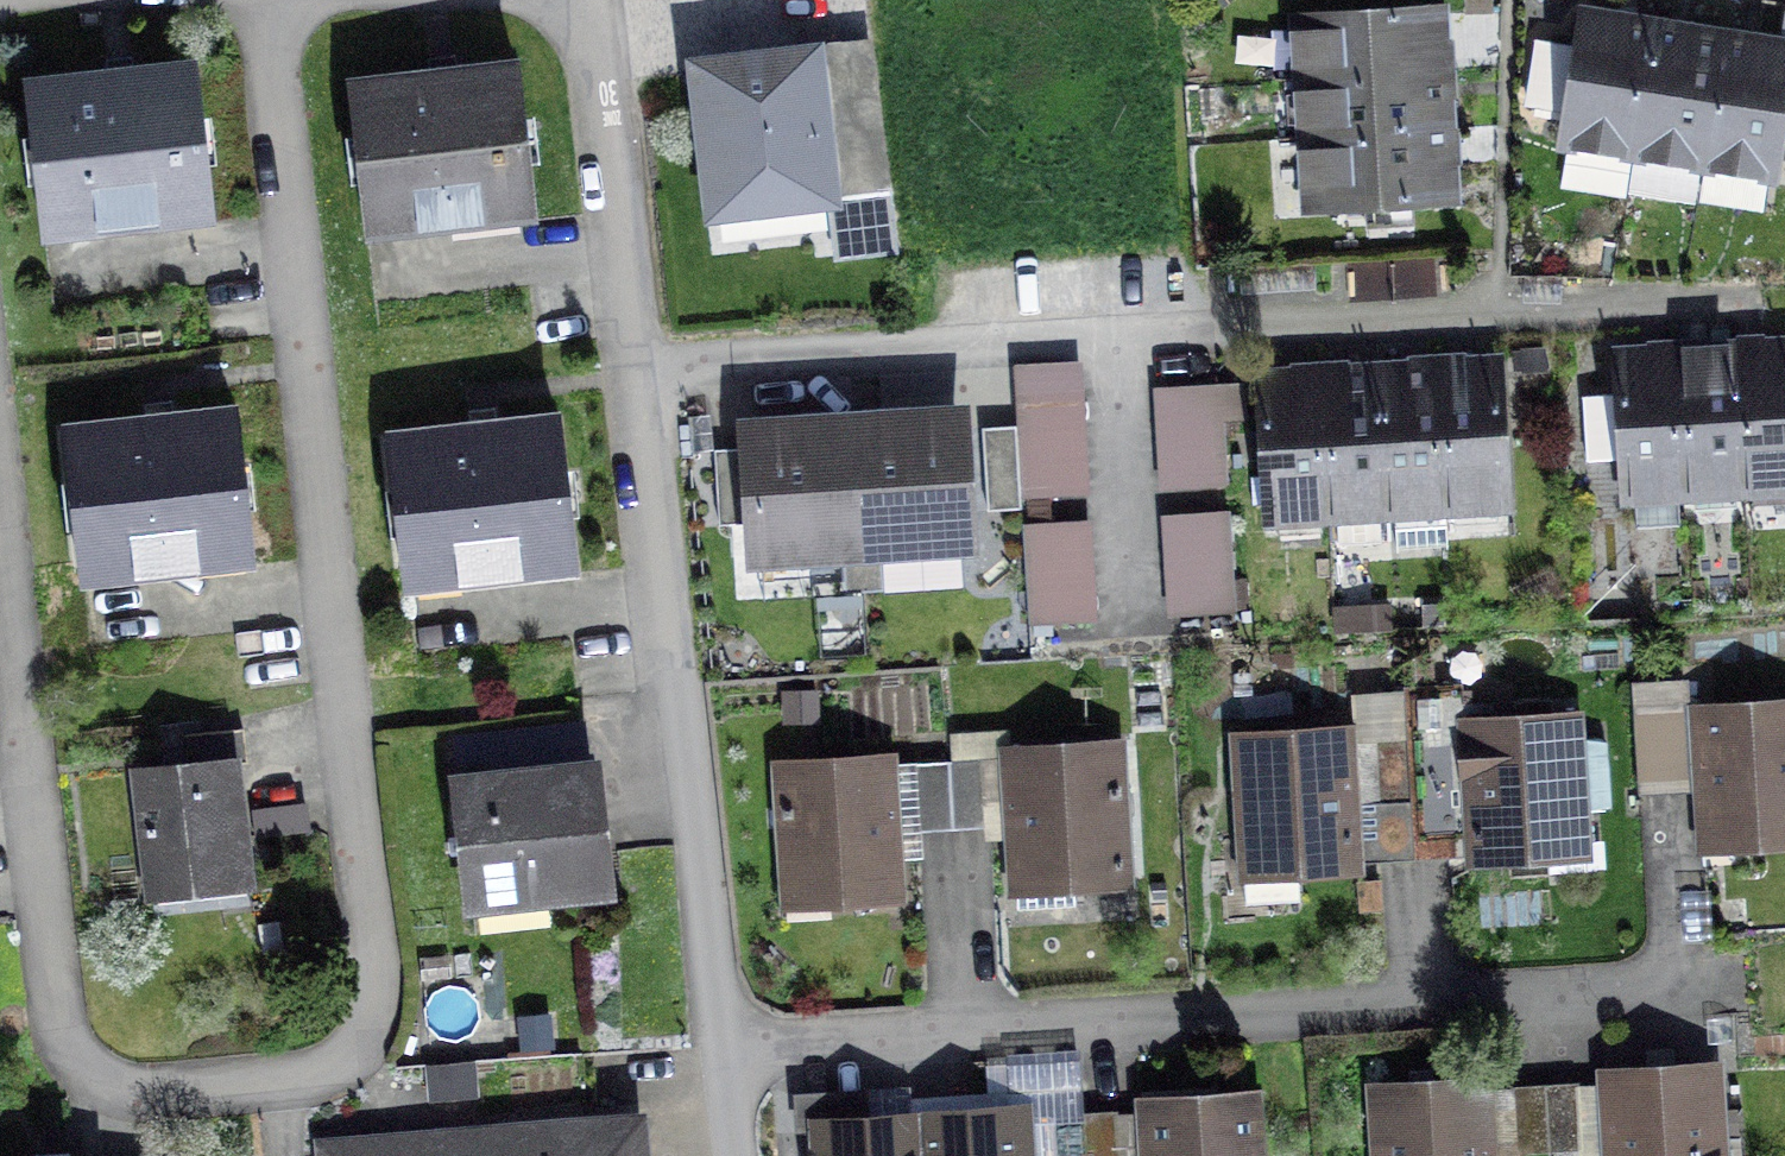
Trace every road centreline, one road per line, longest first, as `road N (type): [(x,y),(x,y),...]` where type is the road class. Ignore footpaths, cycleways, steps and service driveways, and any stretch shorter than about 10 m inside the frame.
road 1 (residential): [(0,465),(71,1047),(124,1087),(220,1095),(304,1084),(379,1027),(377,914),(321,461)]
road 2 (residential): [(624,315),(1737,277)]
road 3 (residential): [(707,1035),(1015,990),(1622,947)]
road 4 (residential): [(624,315),(707,1035)]
road 5 (residential): [(321,461),(257,0)]
road 6 (residential): [(600,0),(624,315)]
road 7 (residential): [(707,1035),(726,1155)]

